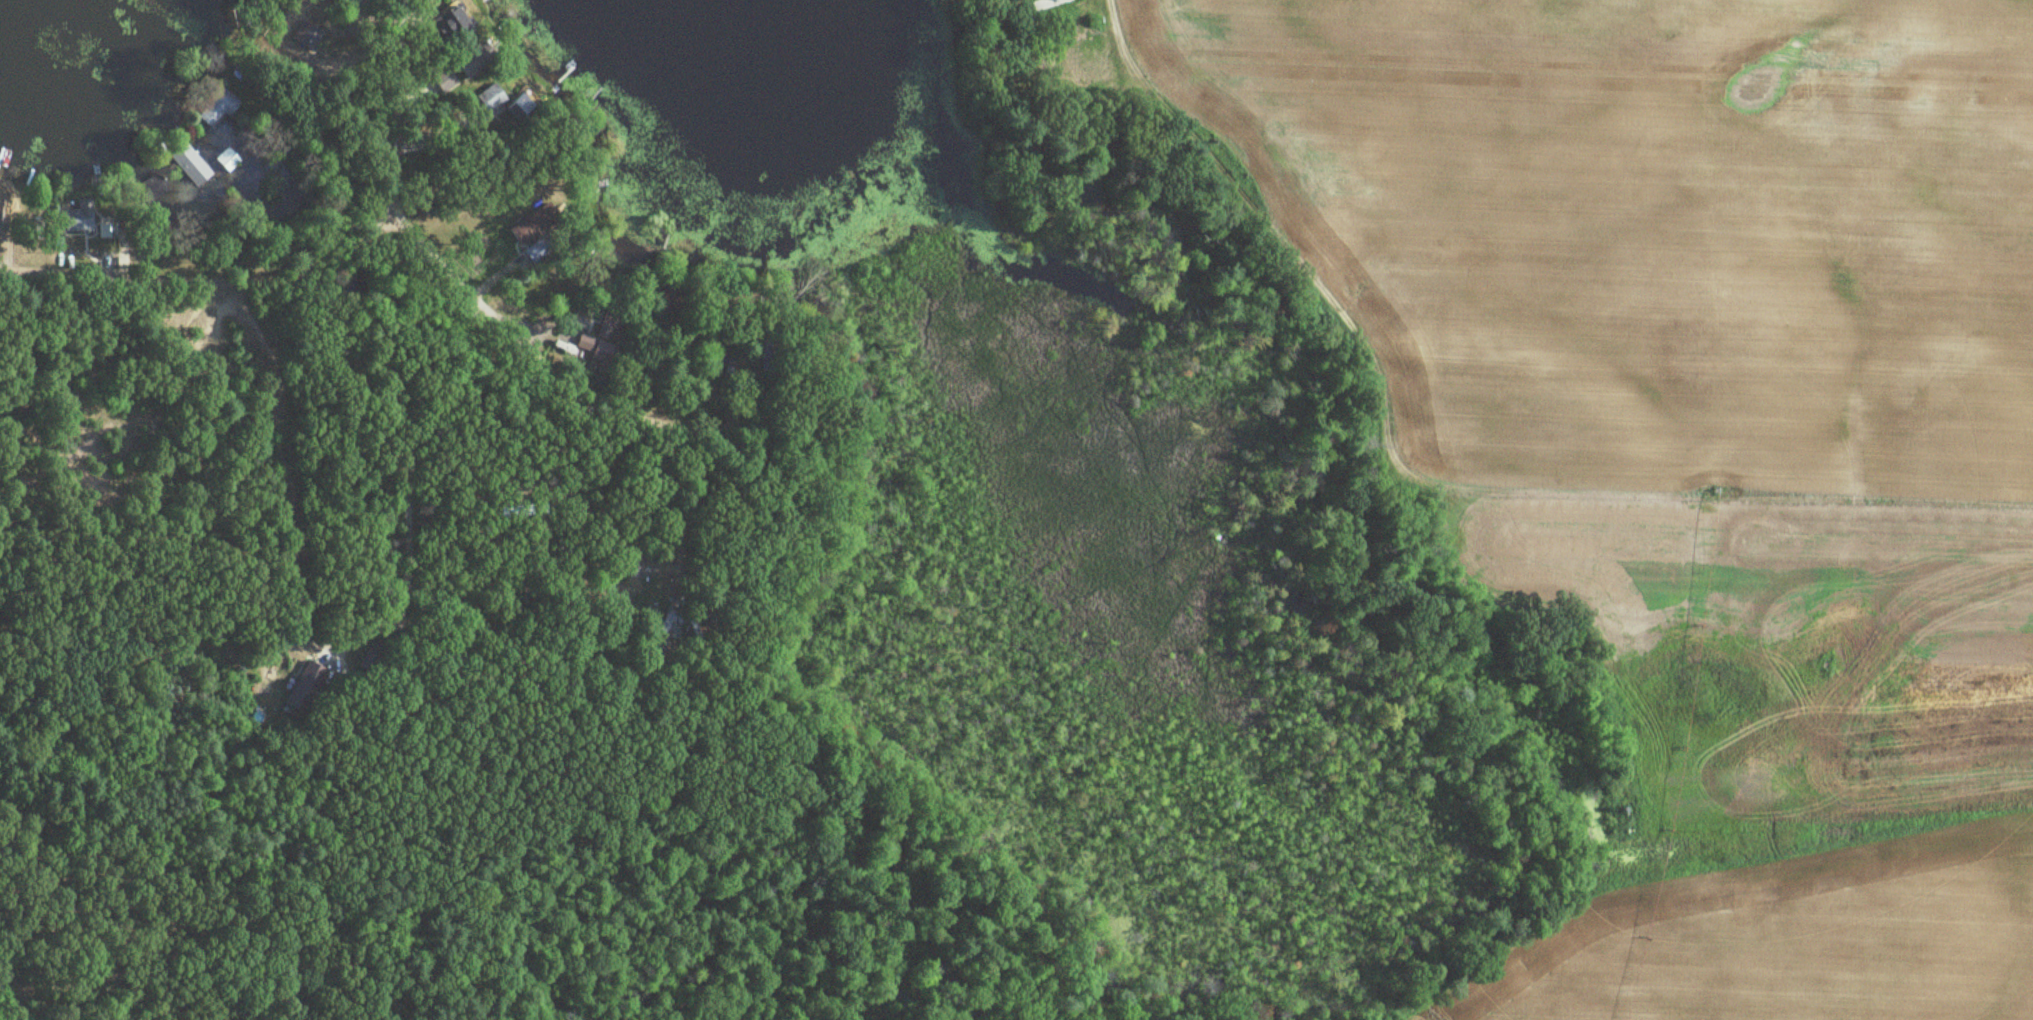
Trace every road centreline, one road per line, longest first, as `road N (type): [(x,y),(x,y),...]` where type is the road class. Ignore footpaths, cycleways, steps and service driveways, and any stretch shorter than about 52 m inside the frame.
road 1 (residential): [(1535,0),(1528,102),(1476,178),(1429,196),(1224,137),(1137,49),(1124,0)]
road 2 (residential): [(0,269),(137,283),(269,282),(314,273),(372,232),(388,193)]
road 3 (residential): [(388,193),(414,249),(535,367),(653,432)]
road 4 (residential): [(388,193),(401,0)]

